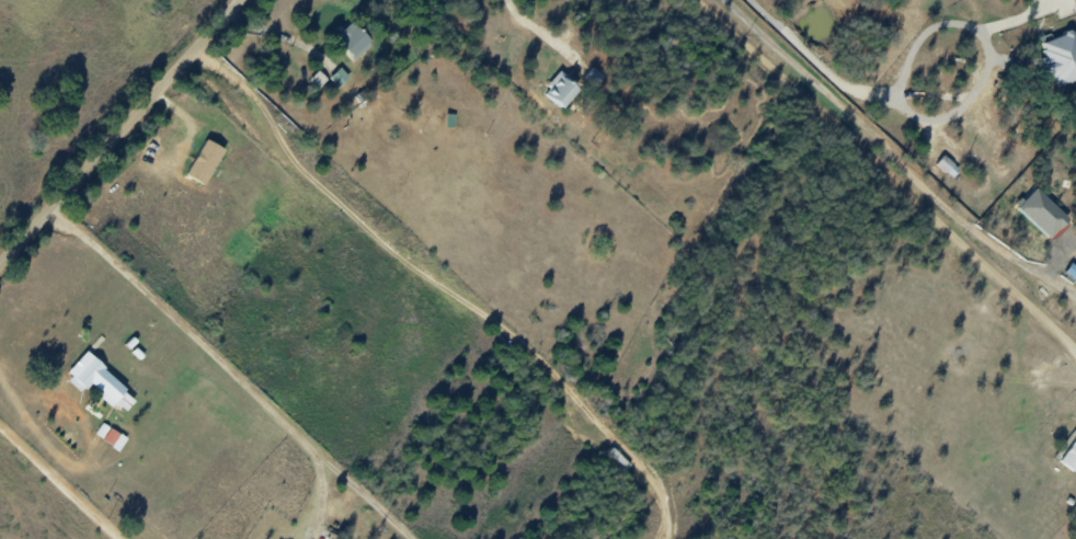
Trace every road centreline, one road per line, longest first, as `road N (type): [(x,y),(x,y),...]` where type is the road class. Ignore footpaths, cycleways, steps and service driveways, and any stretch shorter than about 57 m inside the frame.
road 1 (residential): [(0,266),(245,0)]

